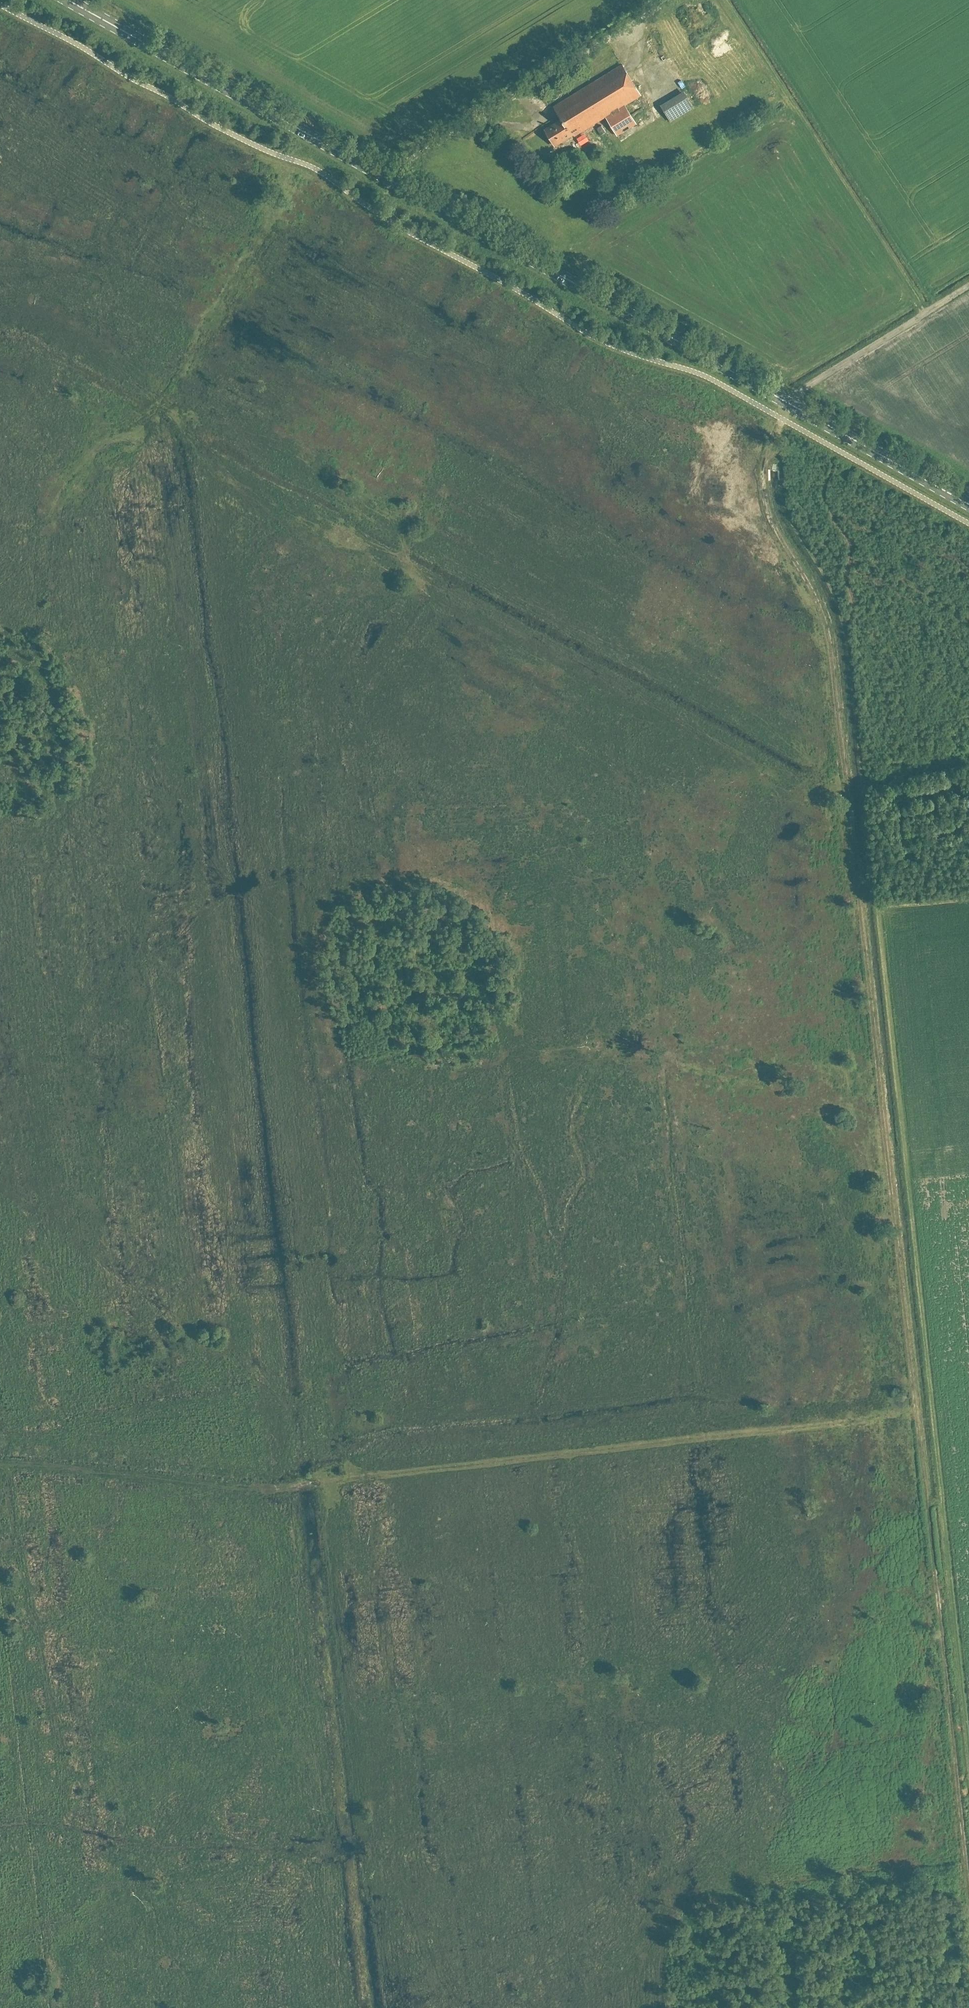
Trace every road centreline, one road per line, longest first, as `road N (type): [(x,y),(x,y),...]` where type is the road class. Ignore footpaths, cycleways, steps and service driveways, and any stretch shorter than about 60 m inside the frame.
road 1 (track): [(775,451),(768,489),(778,524),(829,625),(968,1865)]
road 2 (track): [(843,632),(968,1761)]
road 3 (primary): [(968,500),(66,0)]

